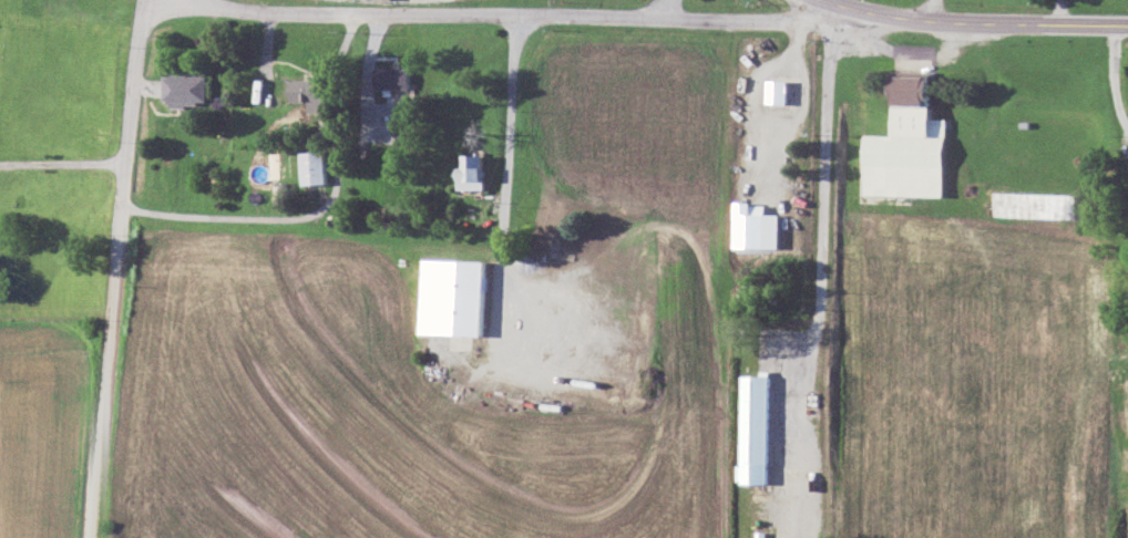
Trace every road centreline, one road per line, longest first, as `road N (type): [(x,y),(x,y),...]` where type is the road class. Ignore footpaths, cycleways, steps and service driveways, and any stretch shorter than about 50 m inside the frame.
road 1 (residential): [(183,0),(226,12),(770,19),(830,4)]
road 2 (residential): [(92,537),(130,55),(142,0)]
road 3 (primary): [(1127,22),(925,19),(820,0)]

